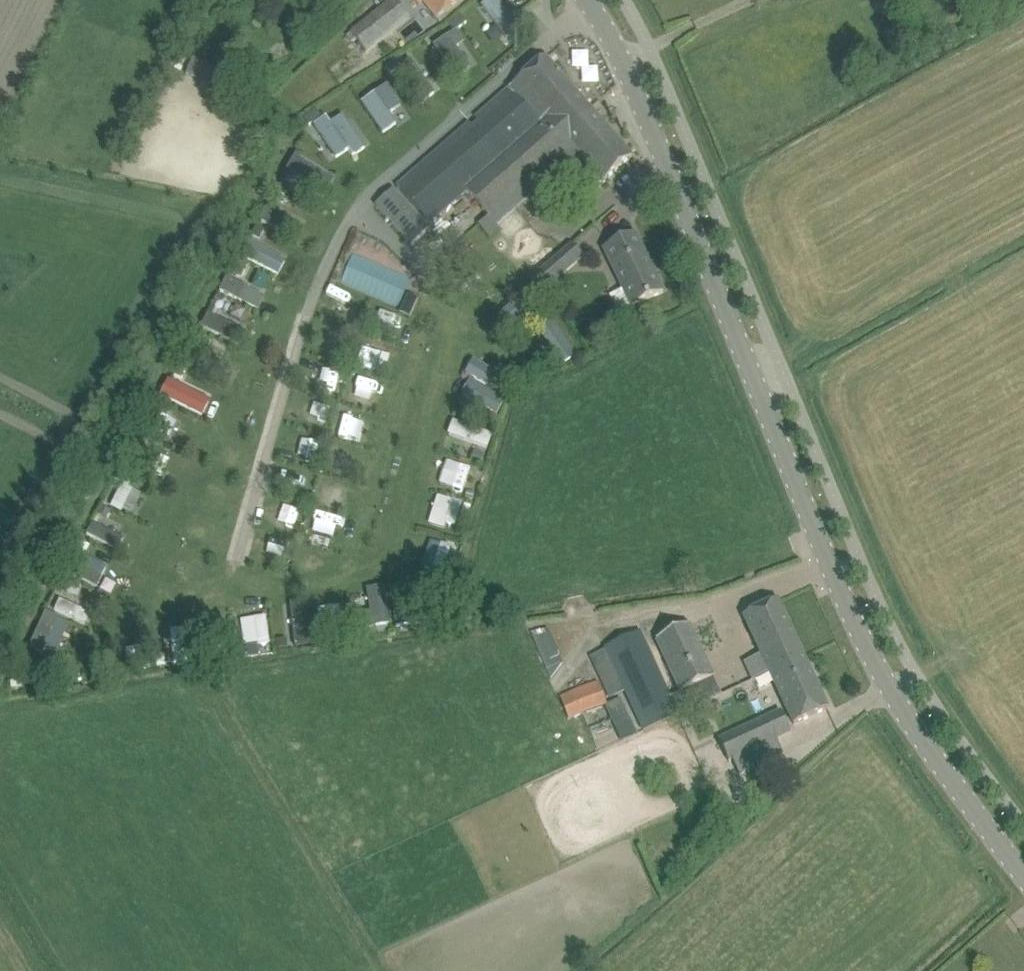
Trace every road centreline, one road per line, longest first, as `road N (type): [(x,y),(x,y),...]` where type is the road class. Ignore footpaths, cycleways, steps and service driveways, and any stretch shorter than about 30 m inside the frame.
road 1 (tertiary): [(1023,876),(894,695),(850,612),(621,59),(586,0)]

